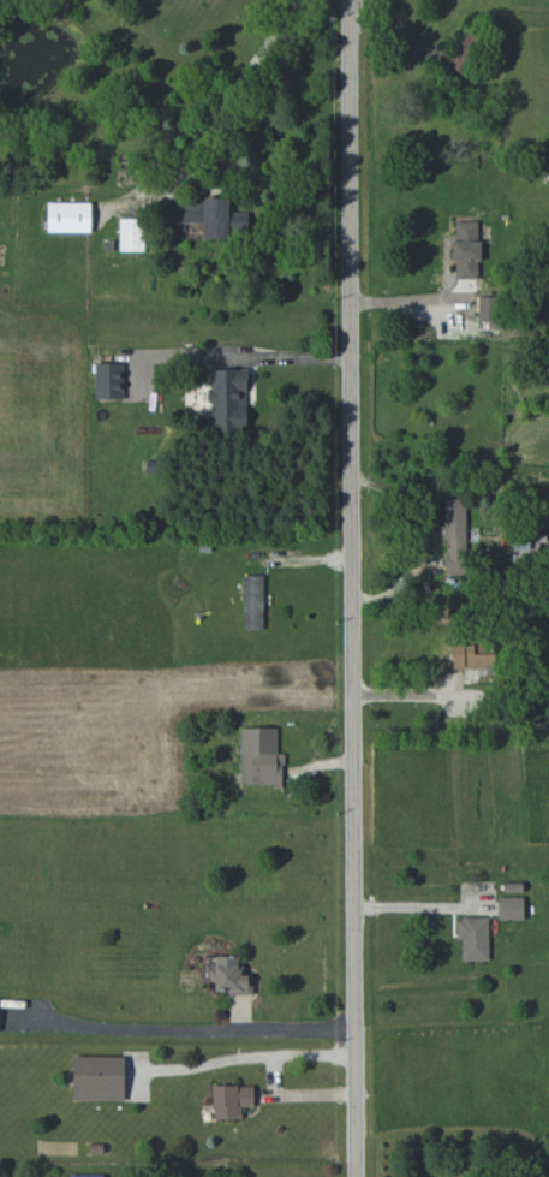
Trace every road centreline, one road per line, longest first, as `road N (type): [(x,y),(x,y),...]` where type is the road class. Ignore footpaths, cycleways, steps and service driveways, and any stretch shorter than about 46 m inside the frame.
road 1 (tertiary): [(356,1176),(350,0)]

